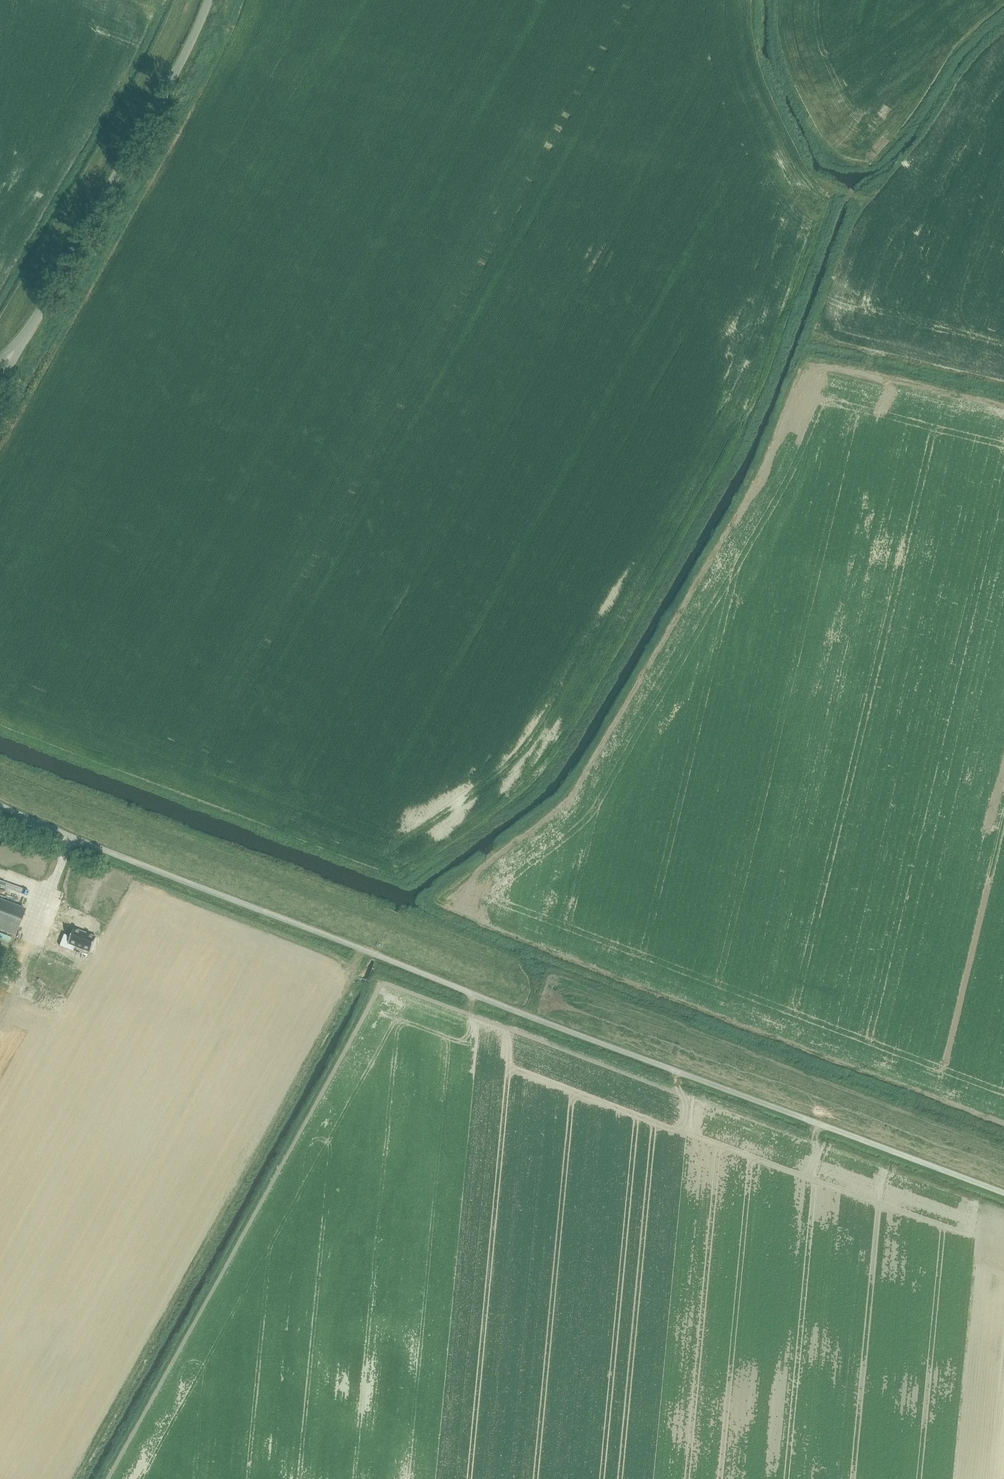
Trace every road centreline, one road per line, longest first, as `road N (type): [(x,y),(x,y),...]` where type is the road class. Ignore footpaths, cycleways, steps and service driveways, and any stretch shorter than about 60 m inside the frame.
road 1 (unclassified): [(0,805),(514,1011),(1003,1193)]
road 2 (unclassified): [(22,340),(211,0)]

